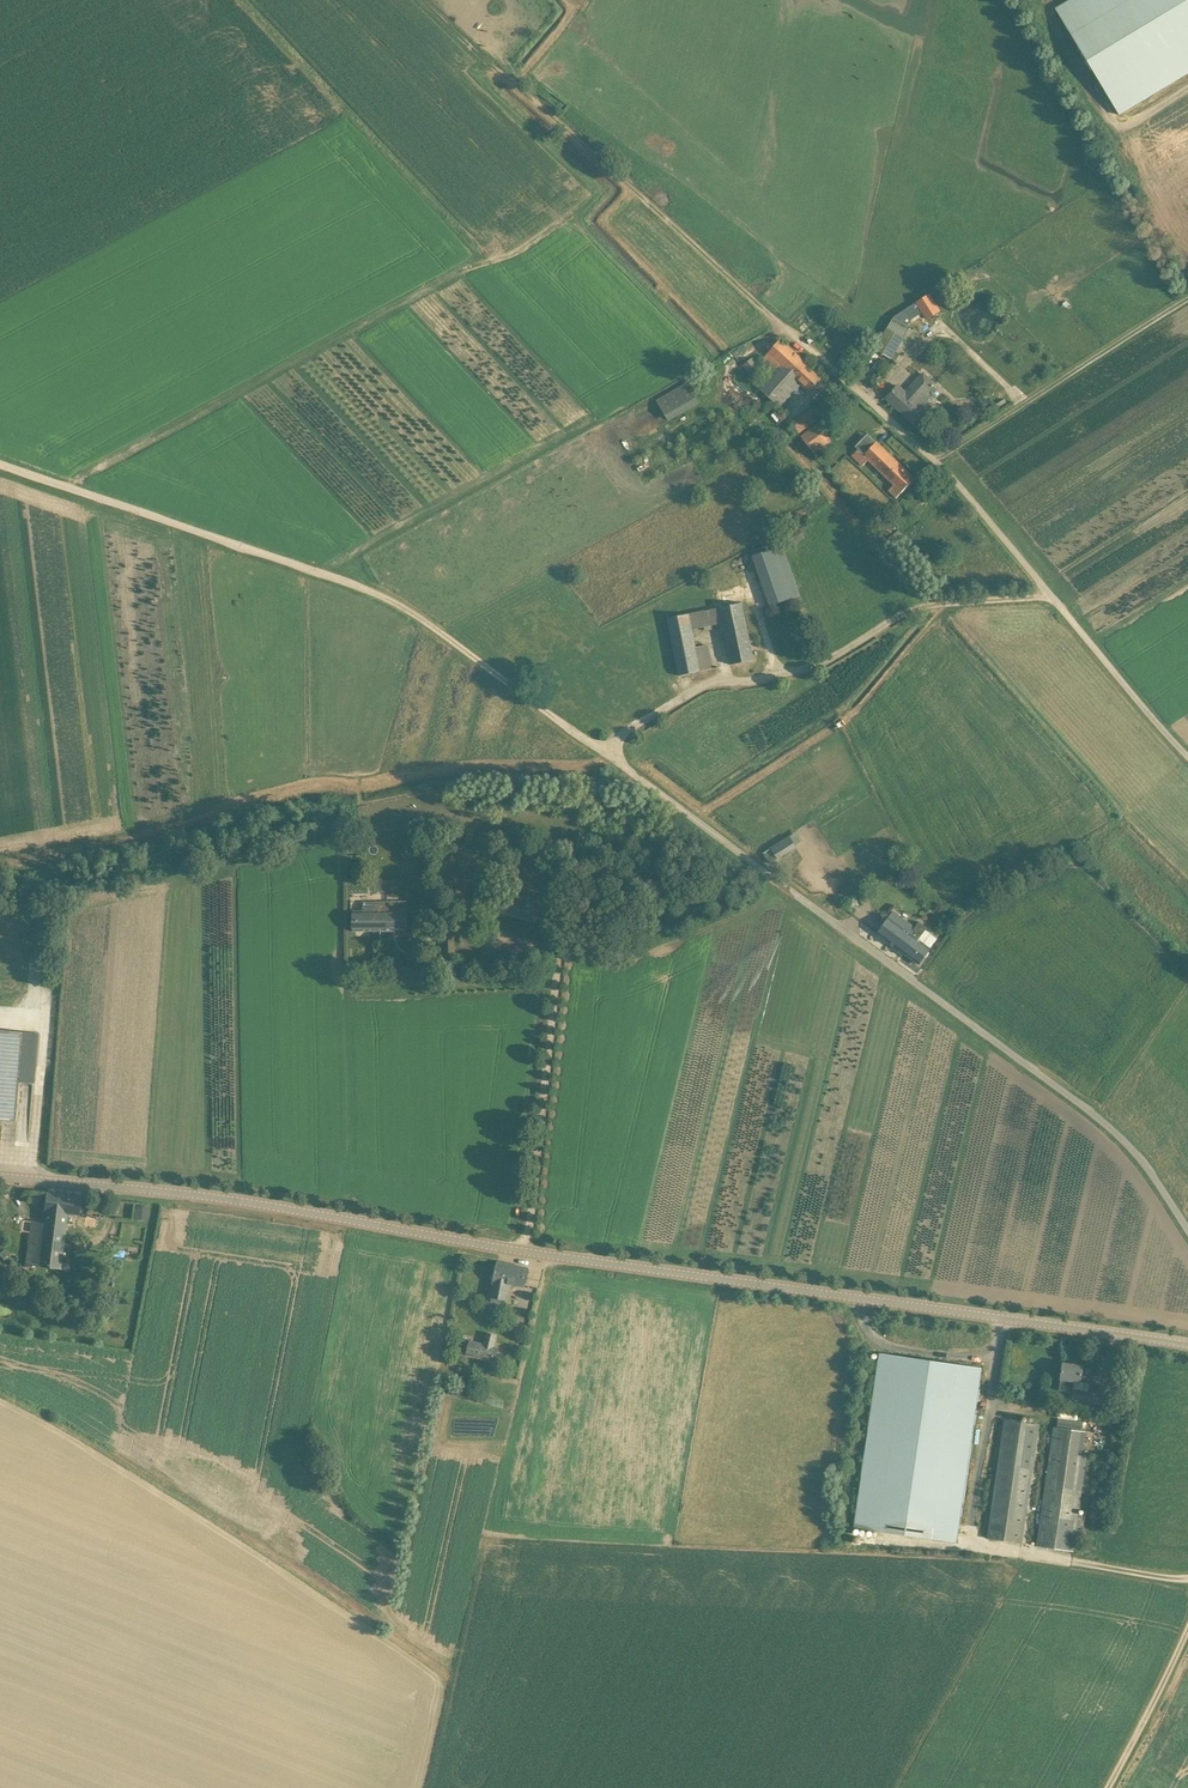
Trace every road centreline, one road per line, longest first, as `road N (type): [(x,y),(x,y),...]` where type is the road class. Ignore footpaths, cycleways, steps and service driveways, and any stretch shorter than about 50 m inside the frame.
road 1 (tertiary): [(1187,1345),(591,1261),(260,1204),(0,1177)]
road 2 (unclassified): [(784,887),(609,753),(625,732),(728,680),(802,672),(930,607),(1053,598)]
road 3 (track): [(0,466),(404,608),(609,753)]
road 4 (unclassified): [(1187,1230),(1151,1168),(1118,1134),(784,887)]
road 5 (track): [(786,326),(433,0)]
road 6 (track): [(1053,598),(941,461),(1187,304)]
road 7 (track): [(522,1250),(557,956),(565,948),(625,953)]
road 8 (track): [(591,1261),(637,963),(625,953)]
road 9 (unclassified): [(941,461),(786,326)]
road 10 (unclassified): [(1187,752),(1053,598)]
road 11 (track): [(554,982),(360,989)]
road 12 (track): [(1107,1787),(1187,1632)]
road 13 (unclassified): [(637,963),(643,950),(761,912),(784,887)]

